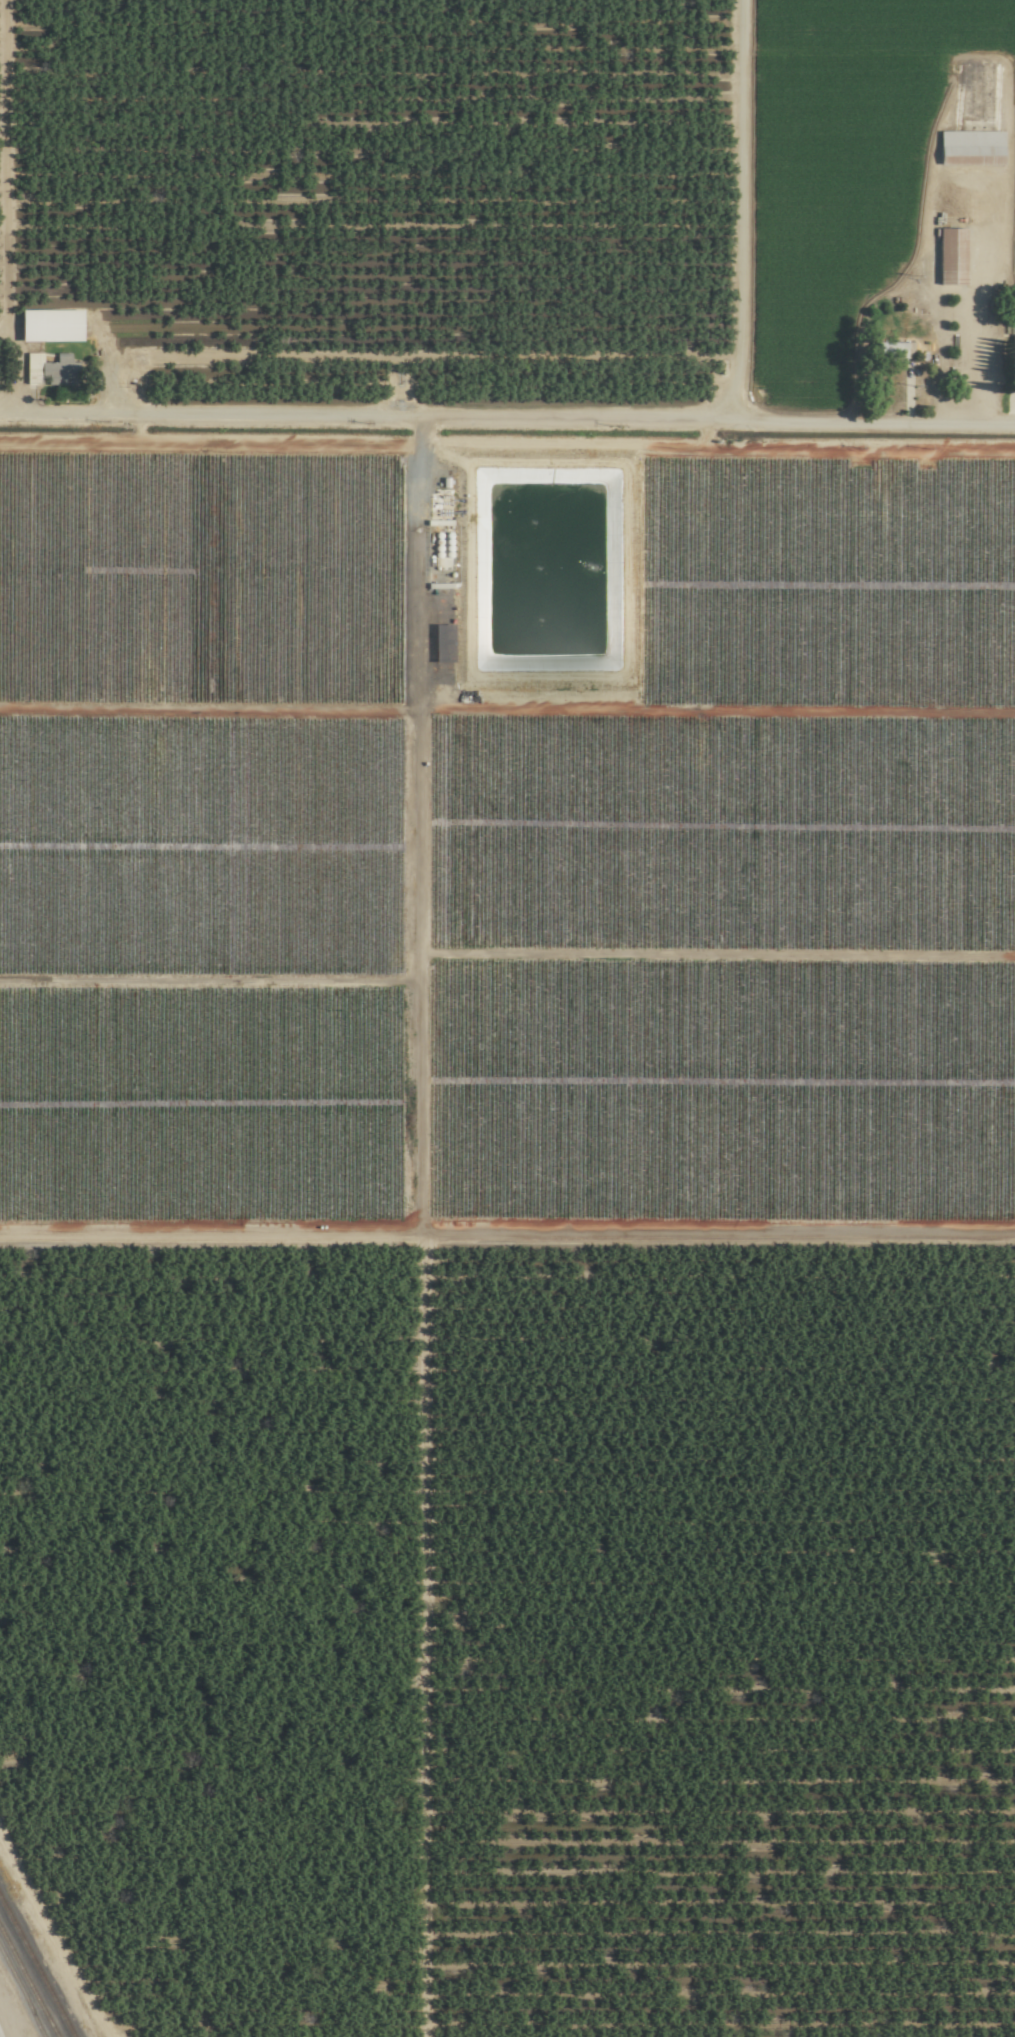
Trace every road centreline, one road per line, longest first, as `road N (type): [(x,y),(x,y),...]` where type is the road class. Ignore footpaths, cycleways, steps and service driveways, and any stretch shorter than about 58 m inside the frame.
road 1 (track): [(1014,425),(0,421)]
road 2 (track): [(738,422),(742,0)]

